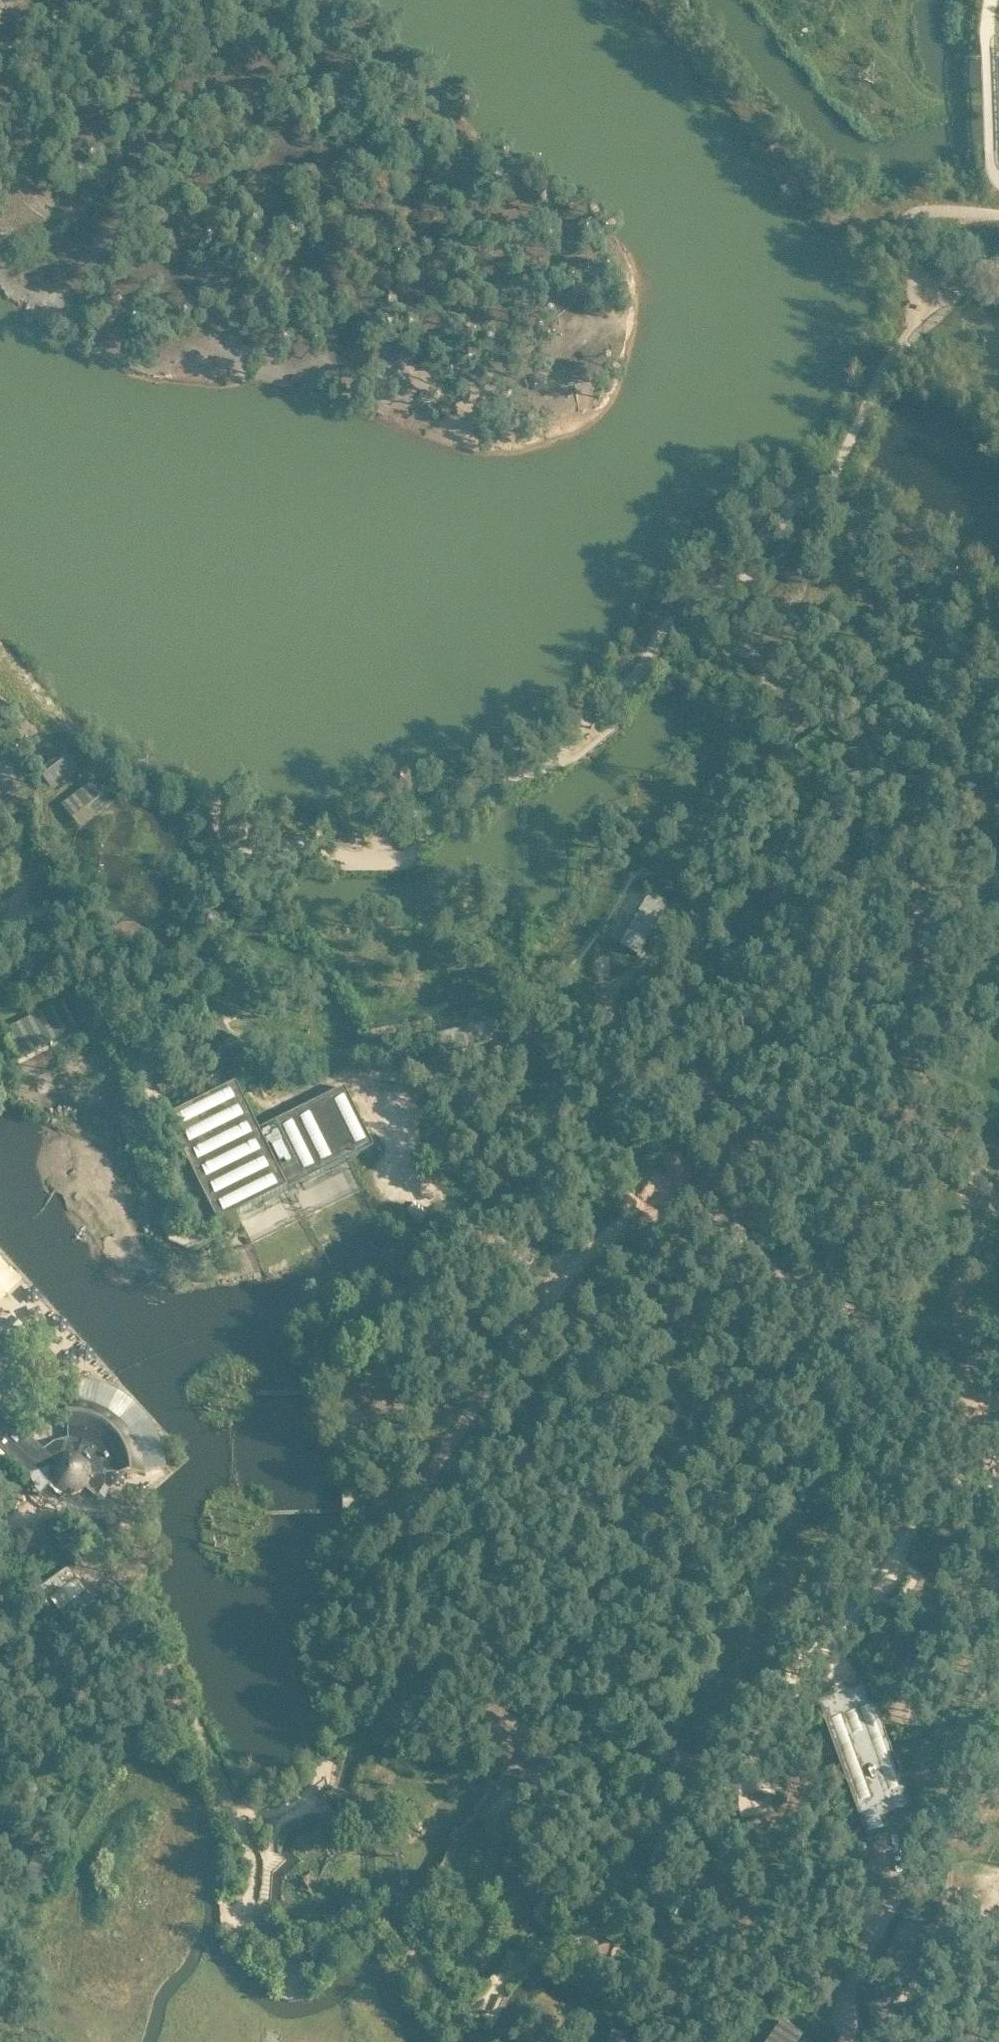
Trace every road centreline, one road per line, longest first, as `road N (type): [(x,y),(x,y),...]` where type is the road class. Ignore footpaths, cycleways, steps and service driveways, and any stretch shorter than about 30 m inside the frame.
road 1 (track): [(998,1398),(685,1207),(644,1210),(574,1267),(498,1254),(423,1197),(365,1074),(440,1071),(578,1024),(678,926)]
road 2 (track): [(574,1267),(413,1503),(376,1515)]
road 3 (track): [(844,2041),(887,1871),(887,1846)]
road 4 (track): [(466,1420),(344,1393)]

